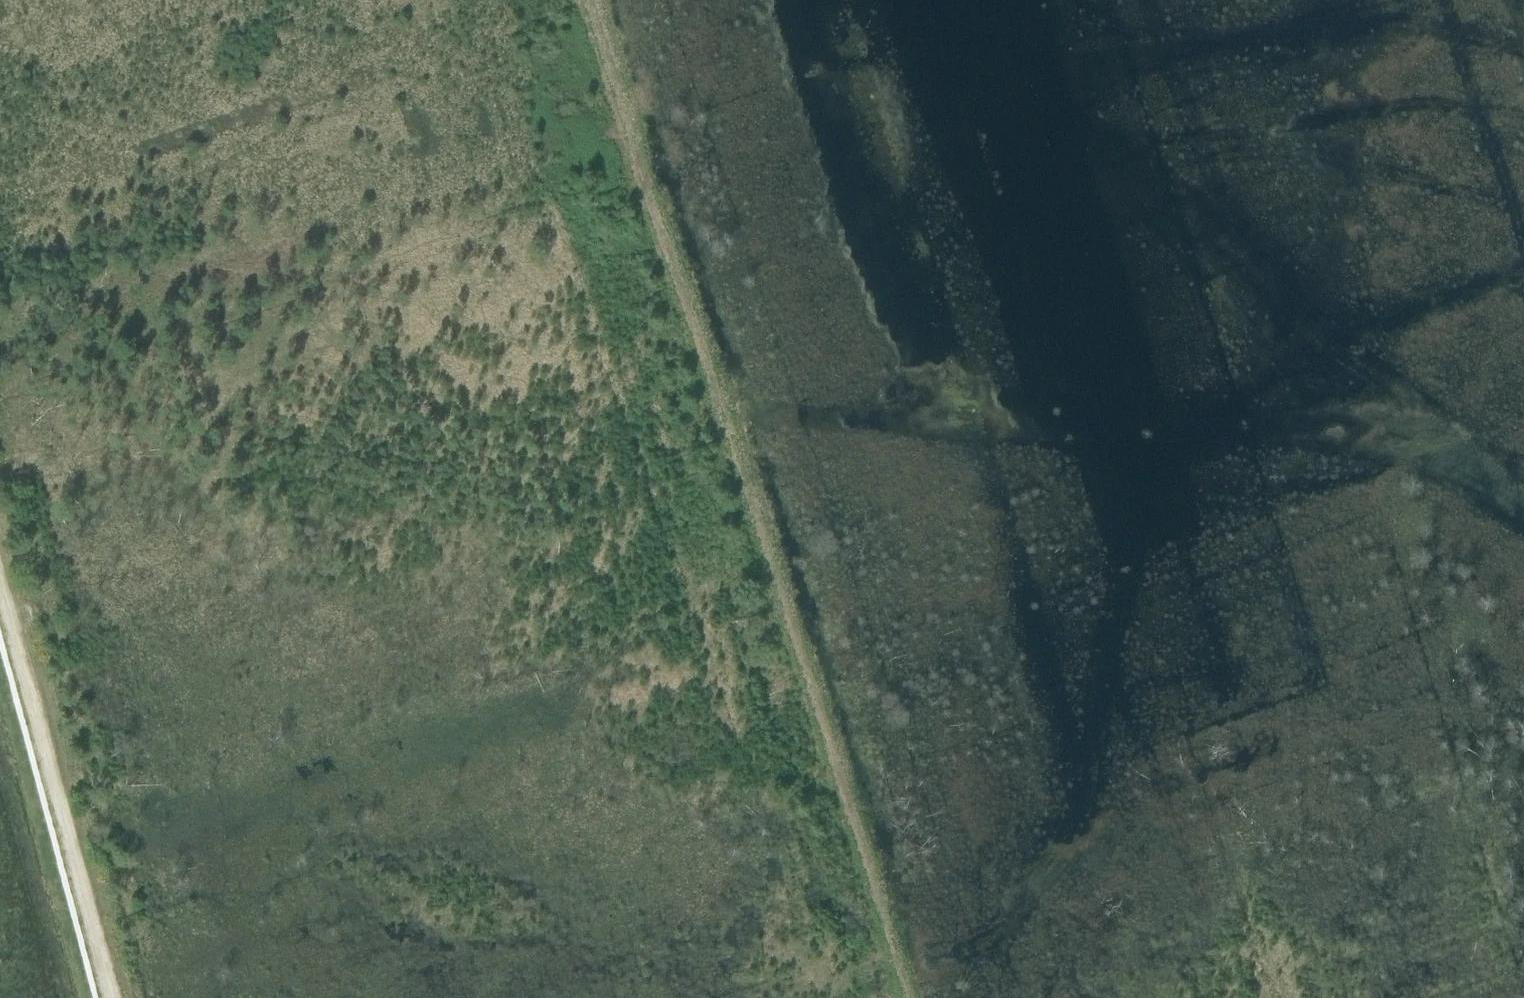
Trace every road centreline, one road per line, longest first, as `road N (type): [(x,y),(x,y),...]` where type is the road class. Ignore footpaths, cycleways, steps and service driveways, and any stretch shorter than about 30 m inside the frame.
road 1 (track): [(0,551),(121,997)]

